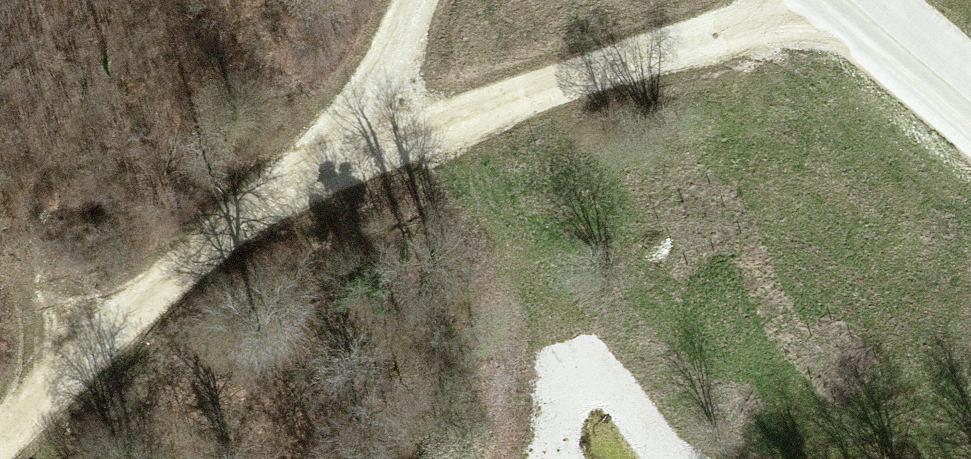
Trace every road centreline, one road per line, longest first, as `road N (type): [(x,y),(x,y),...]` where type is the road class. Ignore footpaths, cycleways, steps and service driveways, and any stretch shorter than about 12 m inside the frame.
road 1 (track): [(413,0),(346,138),(87,350),(0,437)]
road 2 (track): [(346,138),(464,115),(850,0)]
road 3 (track): [(970,99),(852,0)]

